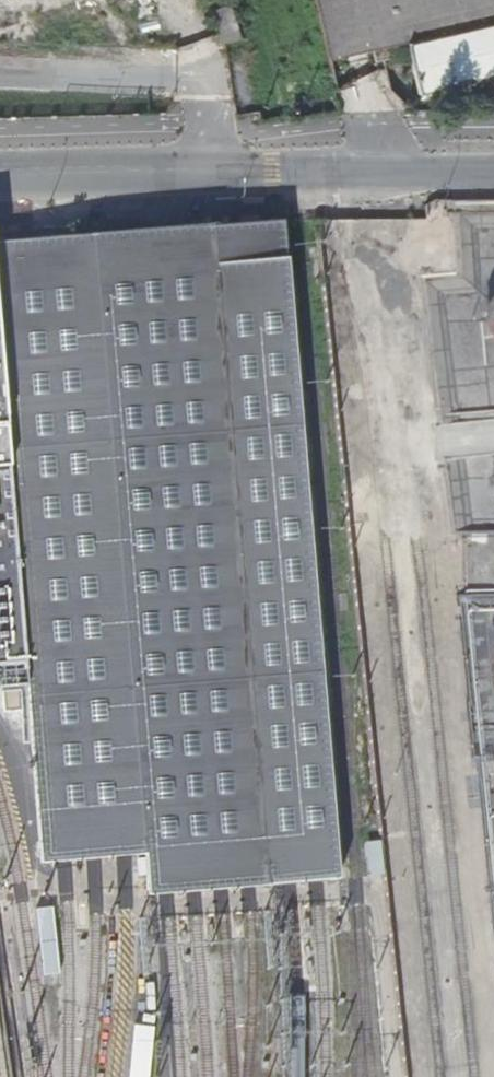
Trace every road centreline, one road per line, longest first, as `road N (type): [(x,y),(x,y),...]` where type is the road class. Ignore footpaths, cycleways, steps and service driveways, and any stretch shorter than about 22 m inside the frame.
road 1 (unclassified): [(0,177),(493,174)]

